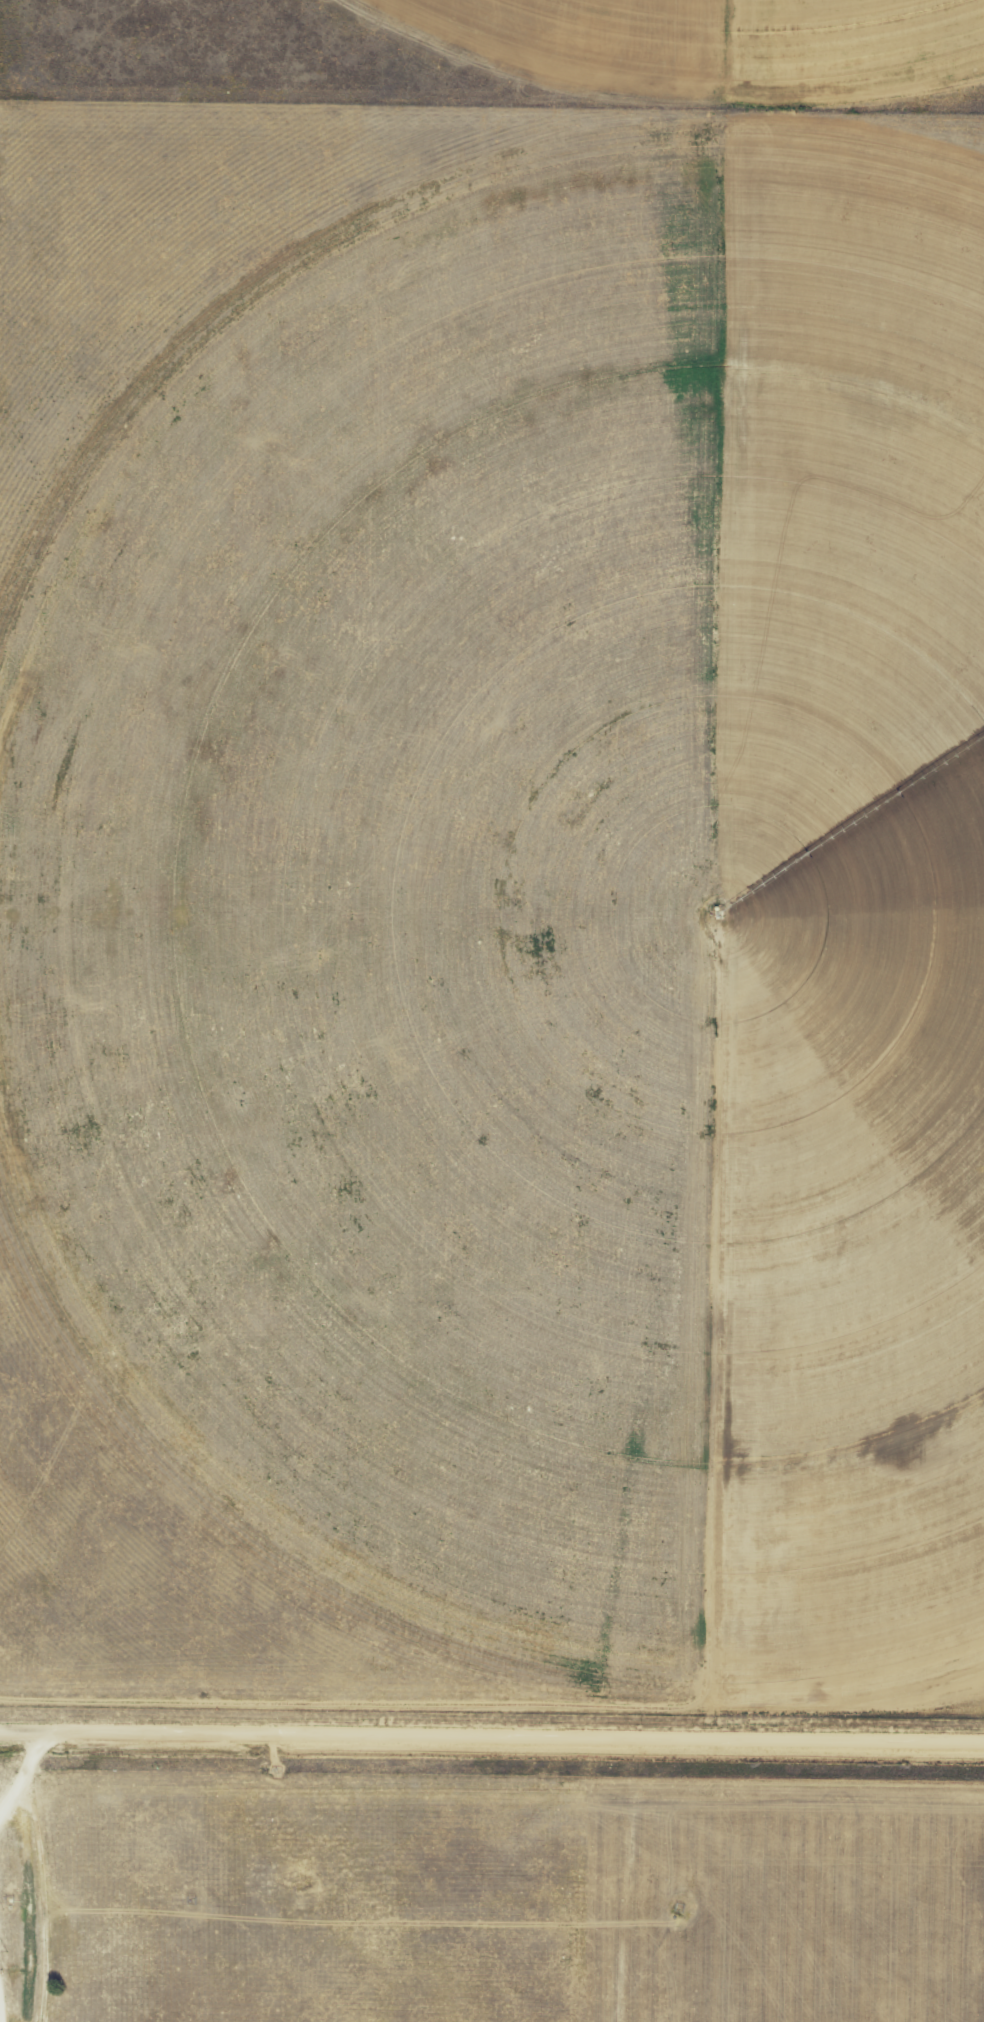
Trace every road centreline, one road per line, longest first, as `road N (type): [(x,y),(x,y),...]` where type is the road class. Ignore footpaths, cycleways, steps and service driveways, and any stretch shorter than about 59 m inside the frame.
road 1 (residential): [(0,1734),(318,1746),(983,1748)]

